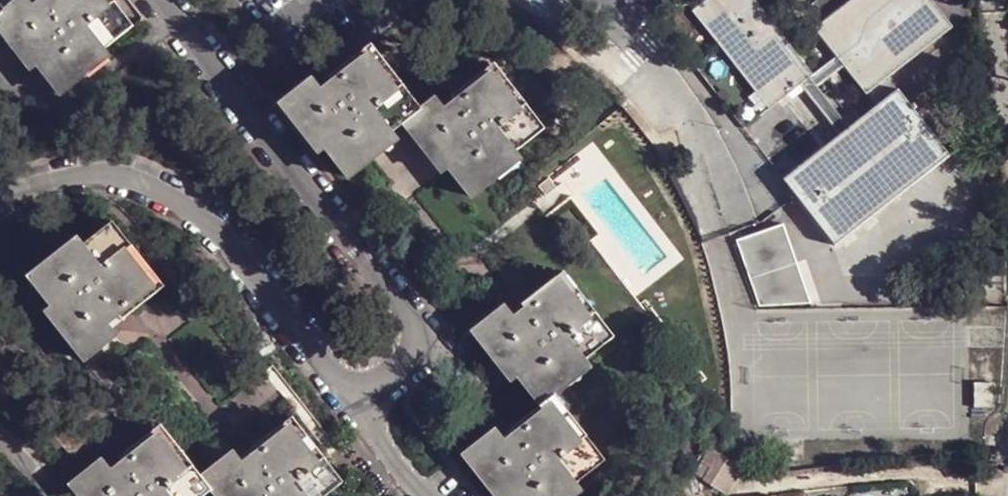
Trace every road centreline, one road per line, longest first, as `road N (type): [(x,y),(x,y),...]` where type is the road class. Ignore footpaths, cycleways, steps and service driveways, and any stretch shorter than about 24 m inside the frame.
road 1 (residential): [(167,0),(414,315),(412,356),(355,403)]
road 2 (residential): [(355,403),(217,228),(186,201),(113,173),(0,192)]
road 3 (residential): [(745,217),(711,137),(623,32),(616,6)]

